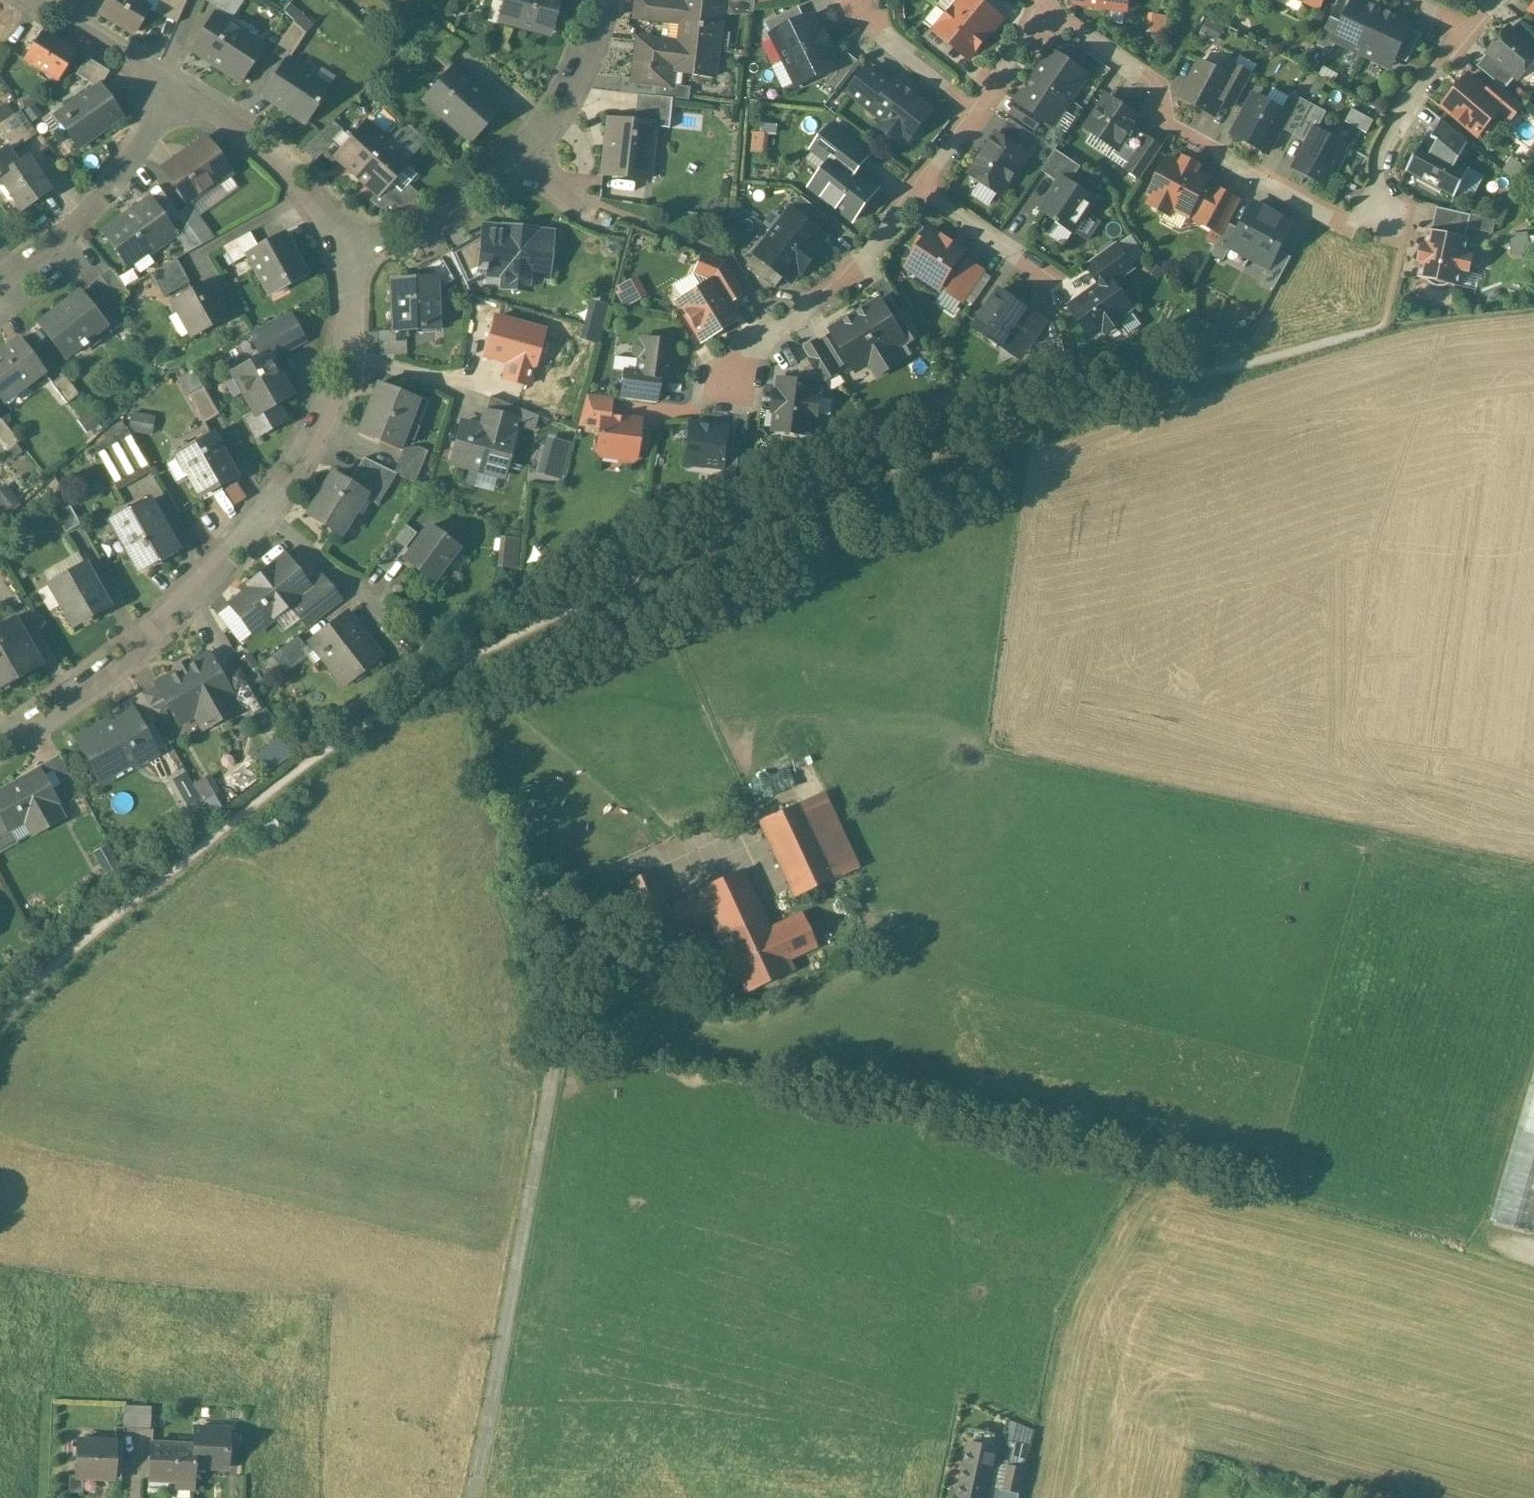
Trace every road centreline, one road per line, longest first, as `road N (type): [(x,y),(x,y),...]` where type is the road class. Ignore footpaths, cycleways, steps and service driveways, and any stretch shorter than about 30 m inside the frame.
road 1 (residential): [(0,730),(105,667),(195,595),(269,510),(337,379),(353,242)]
road 2 (residential): [(1480,0),(1425,71),(1381,149),(1382,213),(1350,224),(1233,161)]
road 3 (residential): [(353,242),(433,217),(523,151),(583,67),(601,0)]
road 4 (residential): [(724,379),(765,334),(853,271),(920,189)]
road 5 (residential): [(0,277),(106,190),(170,87)]
road 6 (residential): [(353,242),(252,145),(170,87)]
road 7 (residential): [(170,87),(30,0)]
road 8 (residential): [(978,110),(854,7)]
road 9 (residential): [(920,189),(1046,275)]
road 10 (residential): [(1152,81),(1045,8)]
road 11 (residential): [(978,110),(1045,8)]

